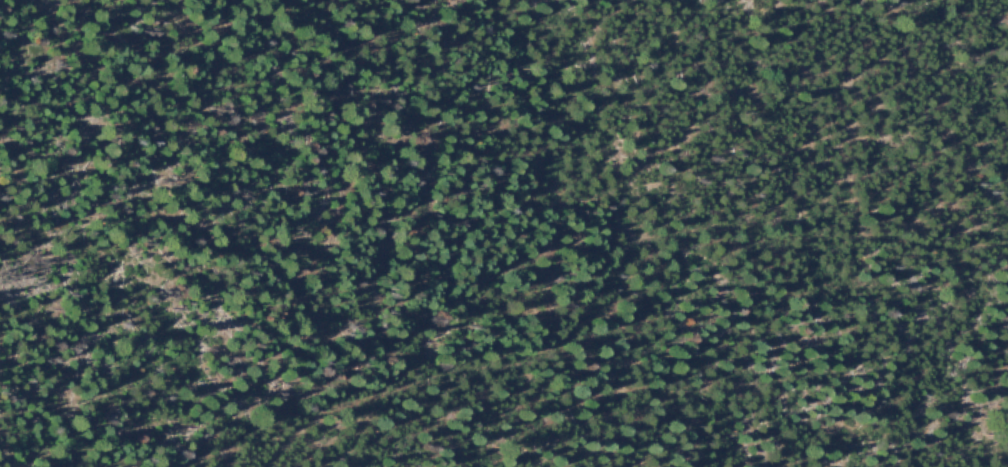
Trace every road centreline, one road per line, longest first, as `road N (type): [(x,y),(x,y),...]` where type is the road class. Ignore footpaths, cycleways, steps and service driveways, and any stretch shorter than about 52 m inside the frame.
road 1 (track): [(1007,189),(841,193),(623,298),(582,377),(488,412),(279,466)]
road 2 (track): [(582,377),(570,298),(403,0)]
road 3 (track): [(553,298),(560,279),(599,249),(737,243)]

